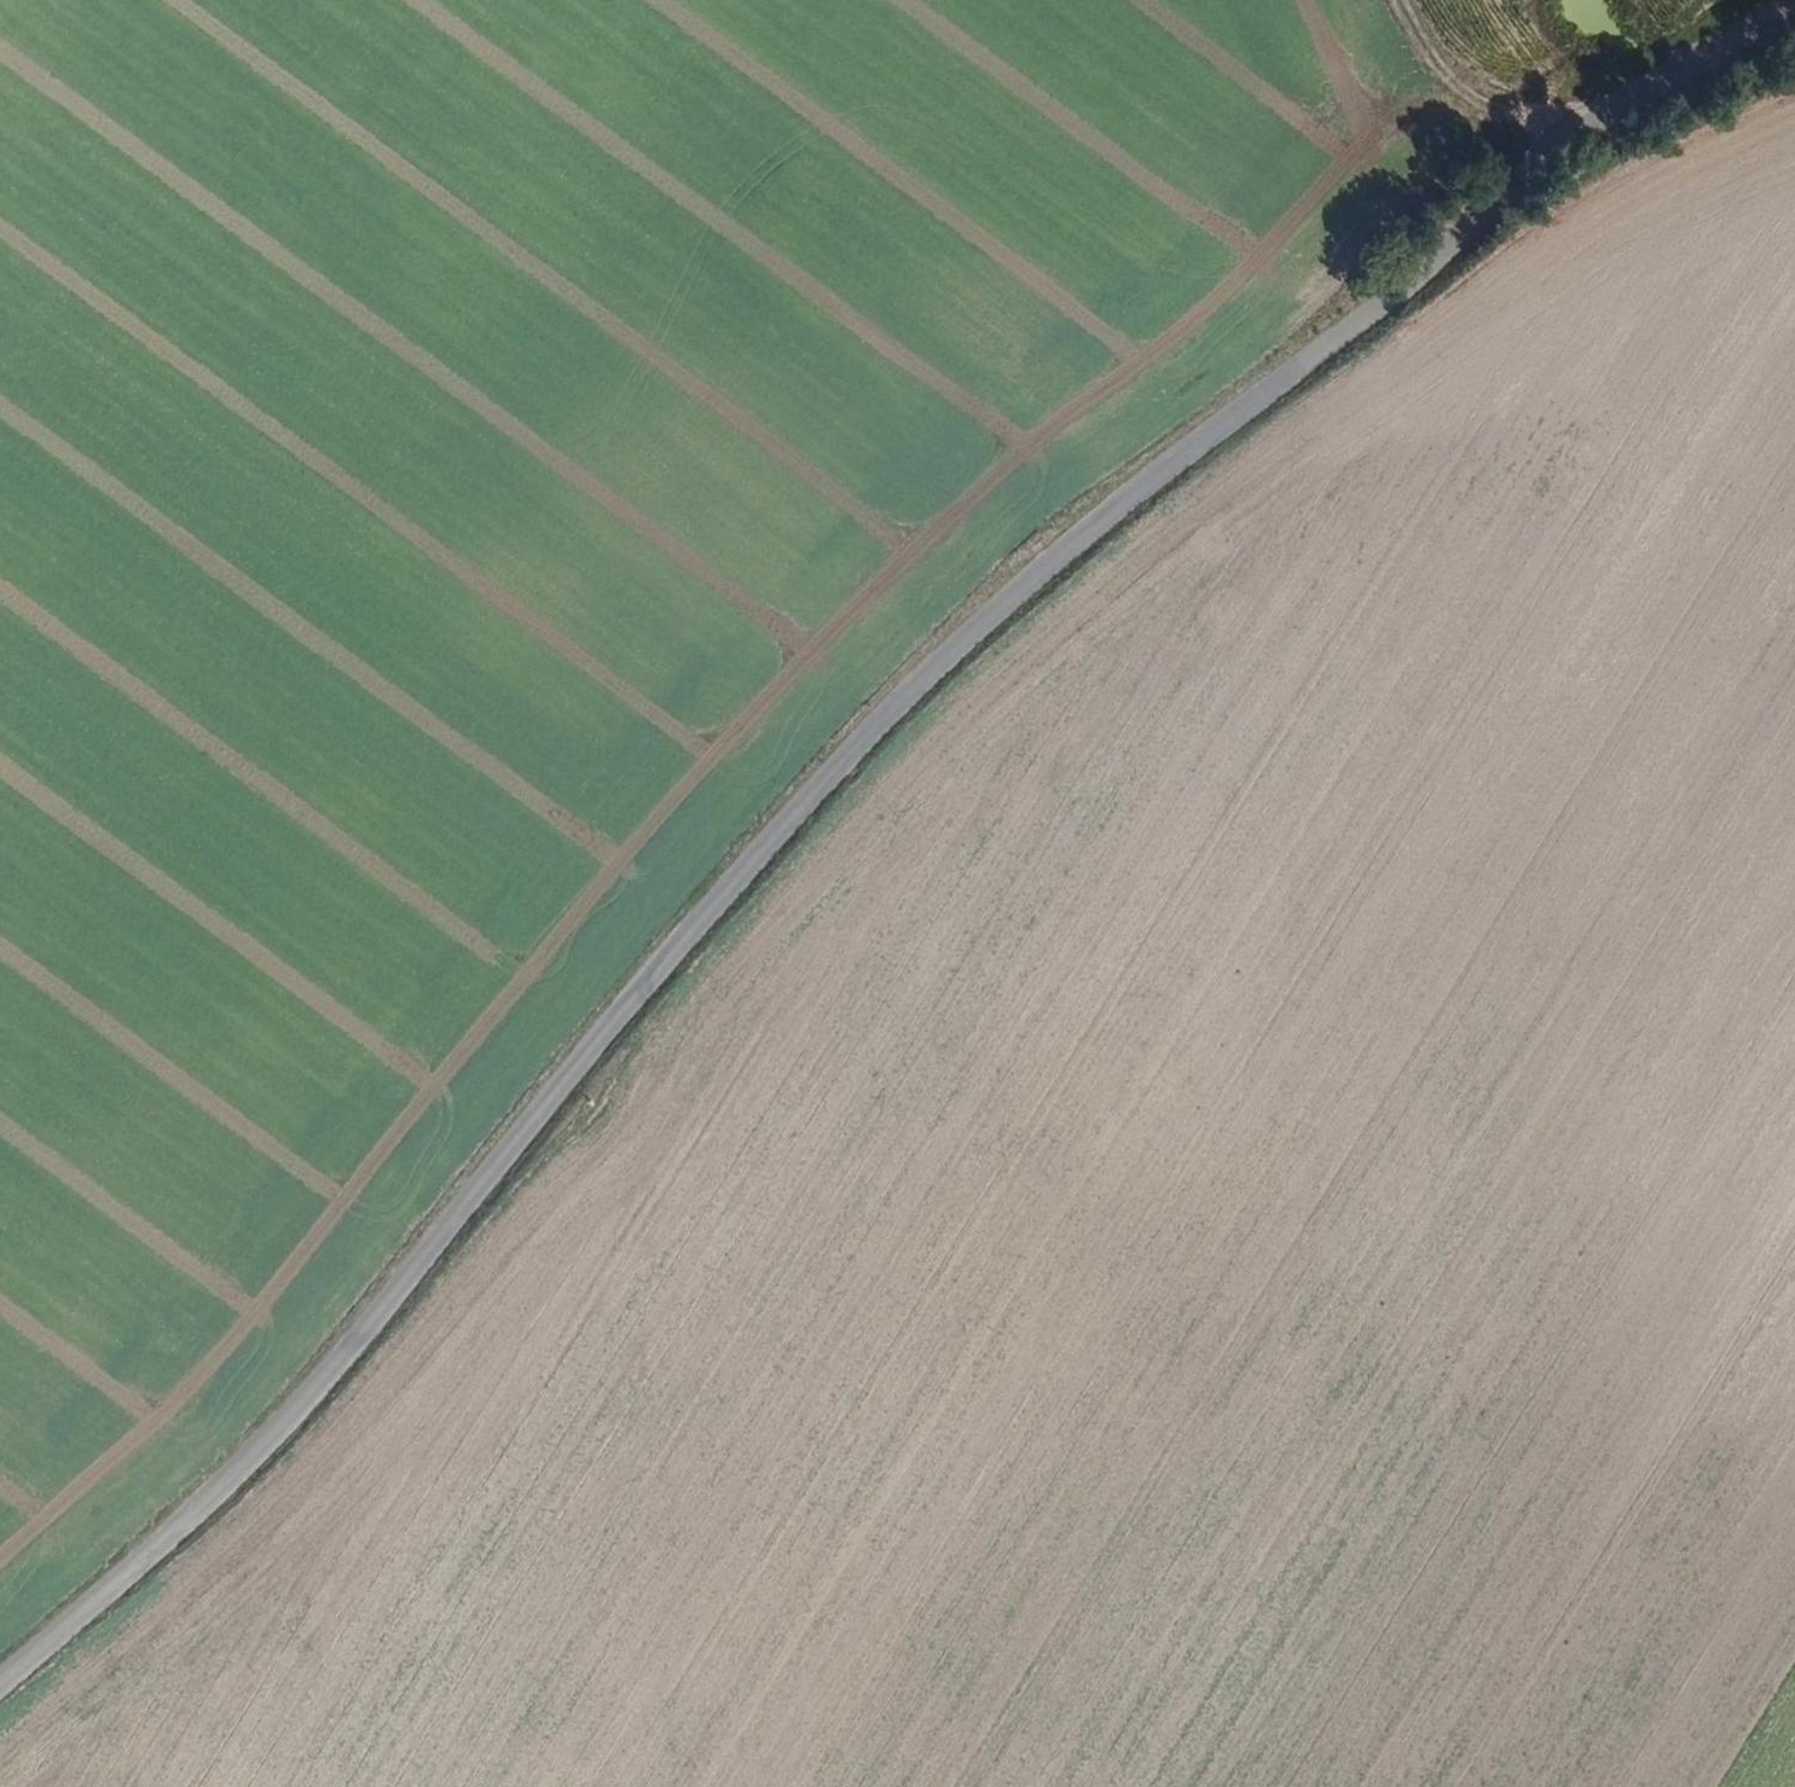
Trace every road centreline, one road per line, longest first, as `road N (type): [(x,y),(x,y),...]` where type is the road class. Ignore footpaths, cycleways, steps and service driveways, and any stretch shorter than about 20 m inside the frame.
road 1 (unclassified): [(0,1687),(125,1578),(287,1408),(724,896),(1000,611),(1152,472),(1521,183),(1642,94),(1794,10)]
road 2 (track): [(1521,183),(1443,0)]

